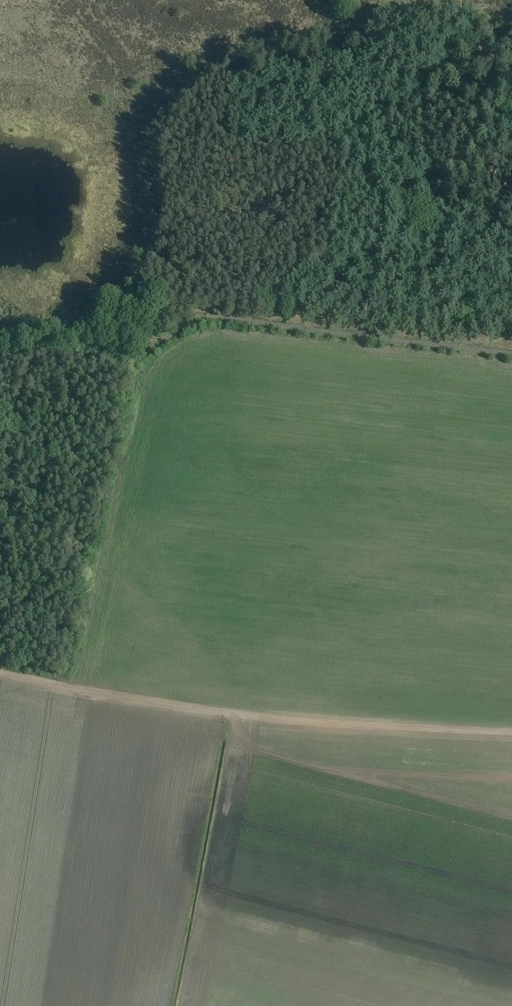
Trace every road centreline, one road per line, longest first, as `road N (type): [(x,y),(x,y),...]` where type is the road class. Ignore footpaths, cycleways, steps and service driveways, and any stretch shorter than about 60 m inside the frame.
road 1 (track): [(511,735),(230,716),(0,674)]

